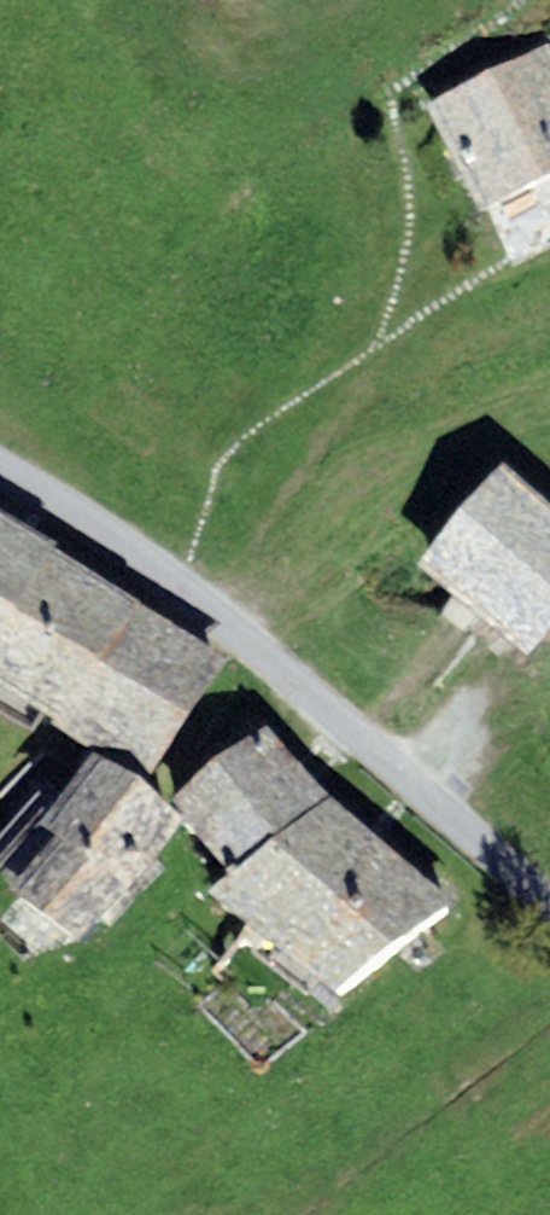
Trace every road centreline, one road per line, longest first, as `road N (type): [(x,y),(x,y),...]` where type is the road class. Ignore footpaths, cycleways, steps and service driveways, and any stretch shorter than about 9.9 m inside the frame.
road 1 (residential): [(0,465),(75,509),(172,583),(549,903)]

